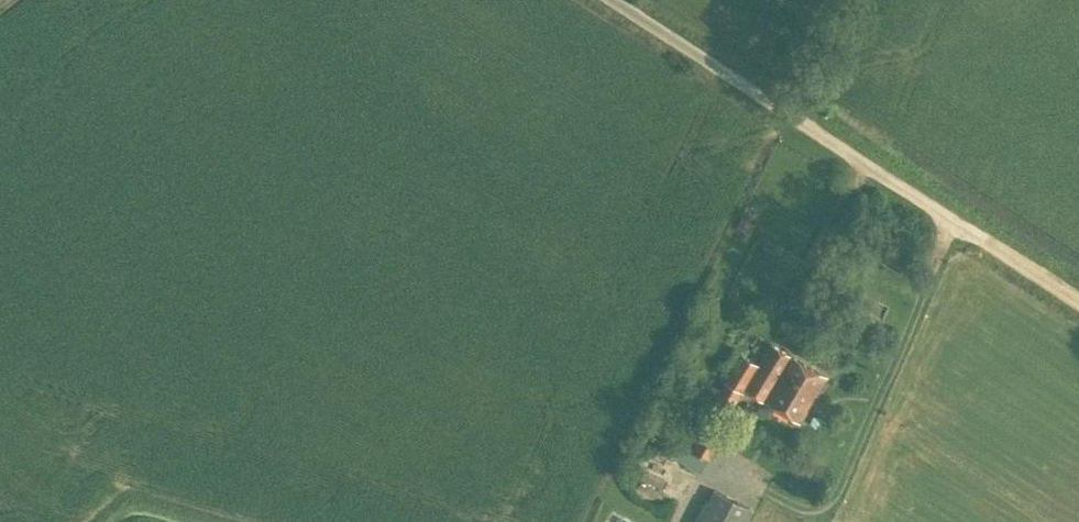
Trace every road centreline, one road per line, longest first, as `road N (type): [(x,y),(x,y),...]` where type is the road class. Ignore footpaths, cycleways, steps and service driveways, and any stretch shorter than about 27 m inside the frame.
road 1 (unclassified): [(877,170),(610,0)]
road 2 (track): [(1078,301),(877,170)]

